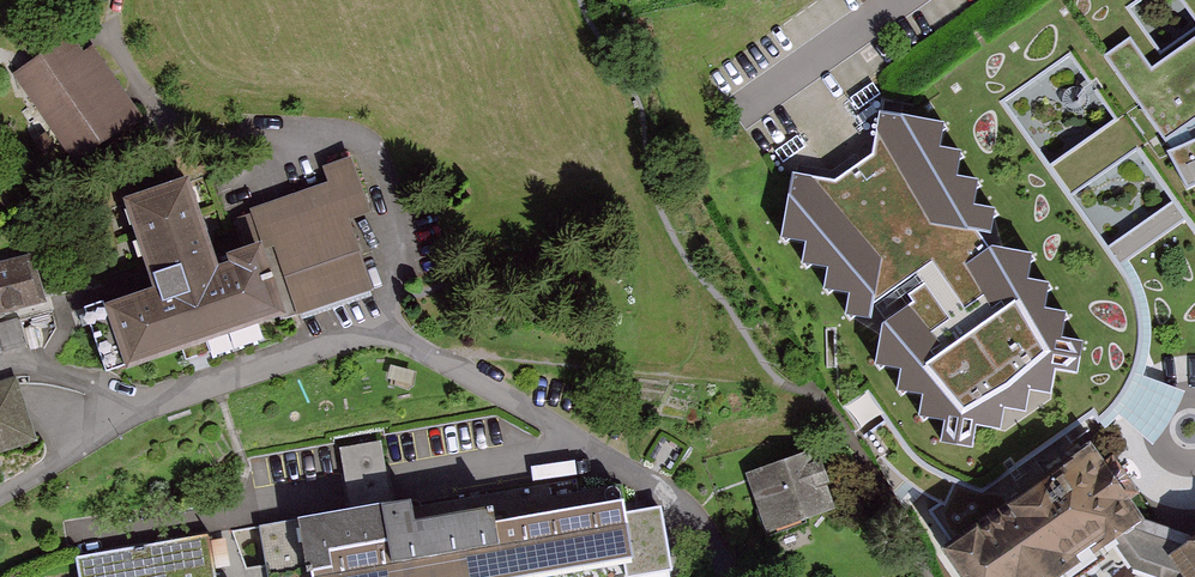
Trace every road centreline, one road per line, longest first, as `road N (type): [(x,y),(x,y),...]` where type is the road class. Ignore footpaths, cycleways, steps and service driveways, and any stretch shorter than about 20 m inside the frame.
road 1 (residential): [(0,499),(135,418),(234,372),(367,335),(403,337),(669,486),(711,524),(735,576)]

